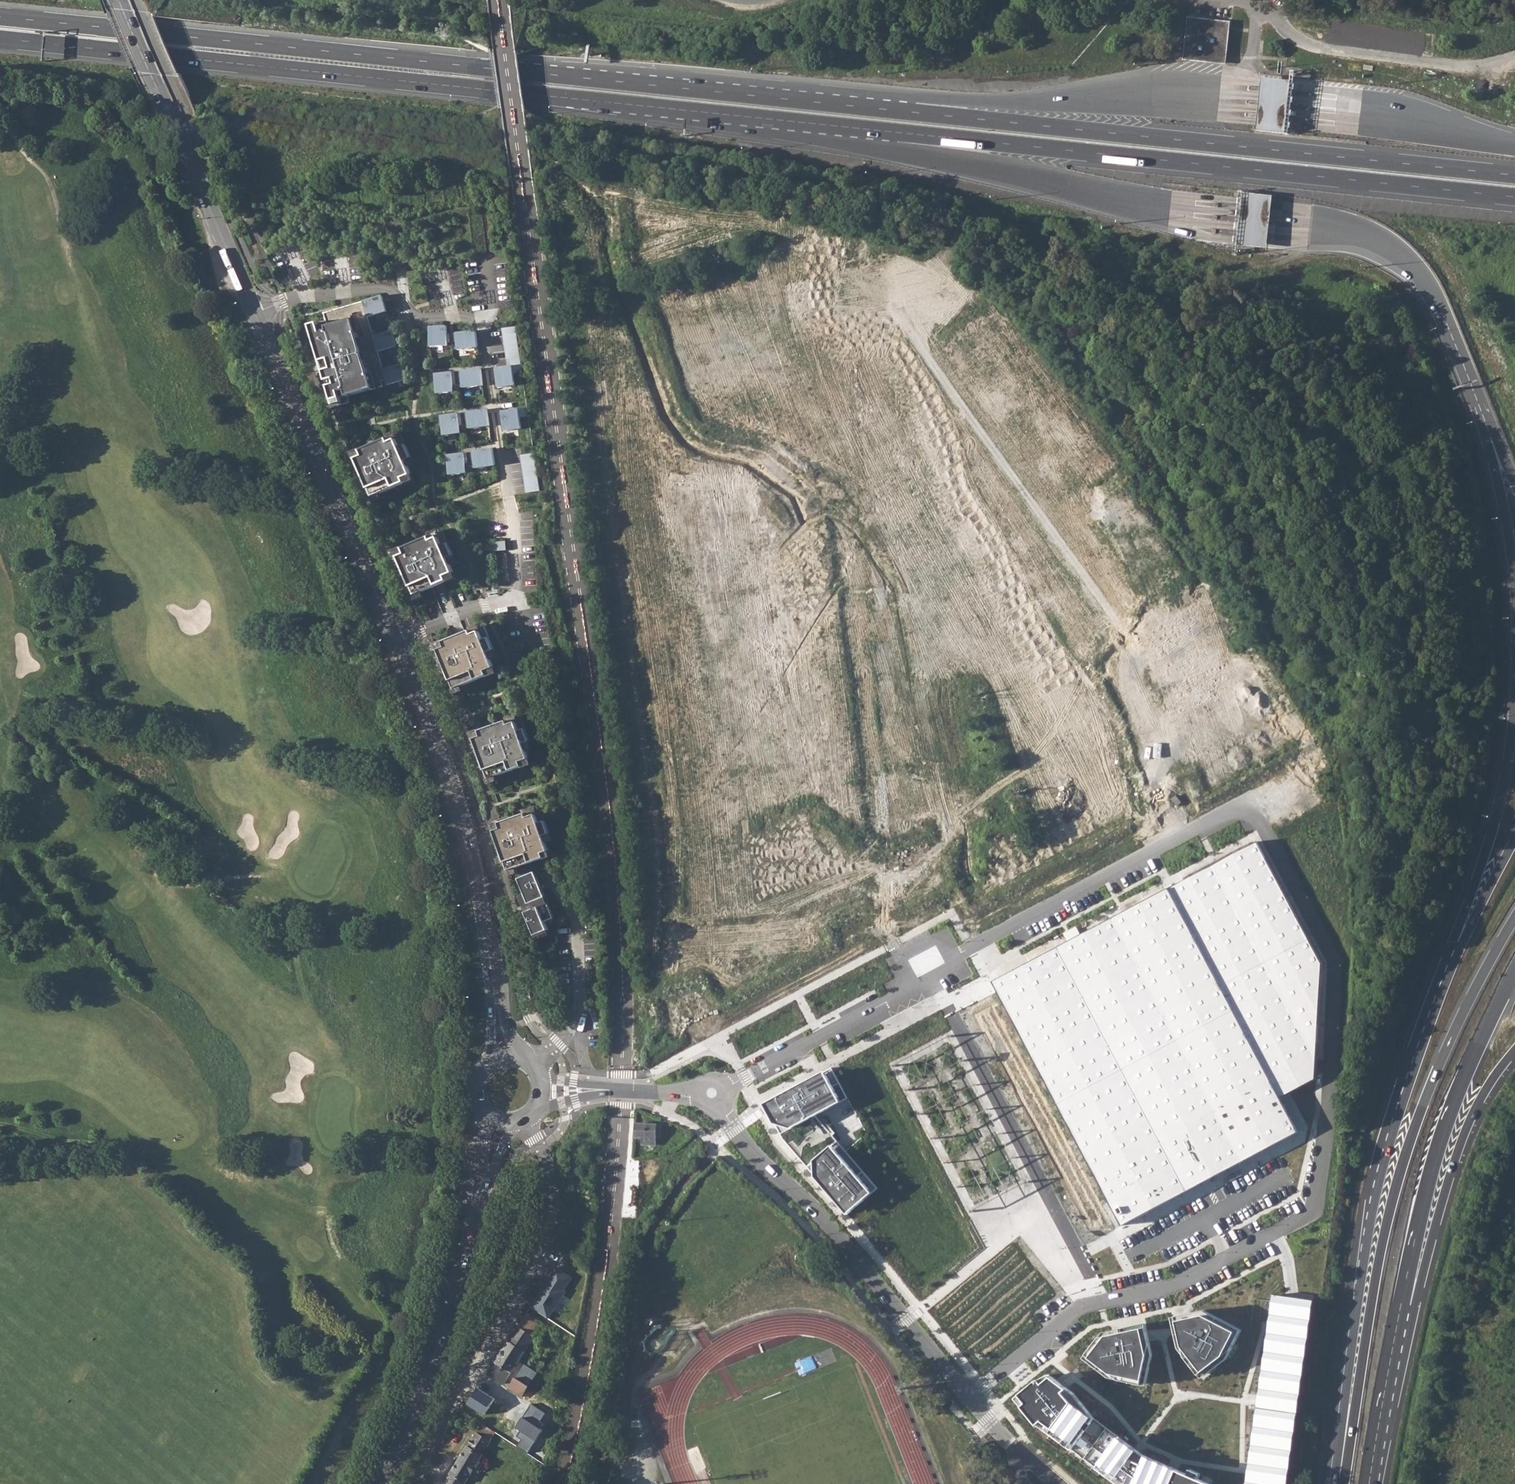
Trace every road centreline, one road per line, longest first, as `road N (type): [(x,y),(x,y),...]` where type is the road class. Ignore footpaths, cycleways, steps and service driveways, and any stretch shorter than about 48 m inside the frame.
road 1 (unclassified): [(495,0),(605,762),(622,962),(623,1091)]
road 2 (motorway): [(903,111),(0,17)]
road 3 (motorway): [(0,39),(883,131)]
road 4 (motorway): [(883,131),(923,154),(1145,205),(1354,232),(1380,242),(1435,295),(1490,436)]
road 5 (residential): [(1100,1300),(1180,1282),(1311,1212),(1338,961),(1246,802)]
road 6 (residential): [(255,312),(287,299),(383,287),(418,319),(484,322),(515,598),(397,641)]
road 7 (motorway): [(883,131),(1514,197)]
road 8 (residential): [(897,311),(1140,620),(1171,841)]
road 9 (motorway): [(1514,175),(903,111)]
road 10 (motorway): [(1510,149),(1333,114),(1220,105),(947,101),(903,111)]
road 11 (motorway): [(1514,919),(1448,1043),(1398,1182),(1345,1483)]
road 12 (residential): [(750,455),(837,865),(908,992)]
road 13 (motorway): [(1457,953),(1376,1197),(1332,1483)]
road 14 (tertiary): [(502,1058),(486,937),(455,803),(397,641)]
road 15 (unclassified): [(414,1483),(557,1217),(554,1181),(527,1120)]
road 16 (unclassified): [(623,1091),(611,1235),(566,1483)]
road 17 (residential): [(969,1395),(719,1105)]
road 18 (tertiary): [(384,1483),(434,1356),(501,1124)]
road 19 (motorway): [(1398,1322),(1434,1156),(1514,971)]
road 20 (residential): [(932,970),(1100,1300)]
road 21 (tertiary): [(397,641),(255,312)]
road 22 (tertiary): [(255,312),(120,0)]
road 23 (motorway): [(1398,1322),(1415,1306),(1465,1133),(1514,1051)]
road 24 (residential): [(932,970),(1171,841)]
road 25 (motorway): [(1514,700),(1502,789),(1453,939),(1457,953)]
road 26 (residential): [(724,1085),(908,992)]
road 27 (residential): [(969,1395),(1077,1304),(1100,1300)]
road 28 (motorway): [(1369,1483),(1398,1322)]
road 29 (motorway): [(1490,436),(1514,589)]
road 30 (motorway): [(1514,837),(1457,953)]
road 31 (residential): [(1062,1483),(969,1395)]

